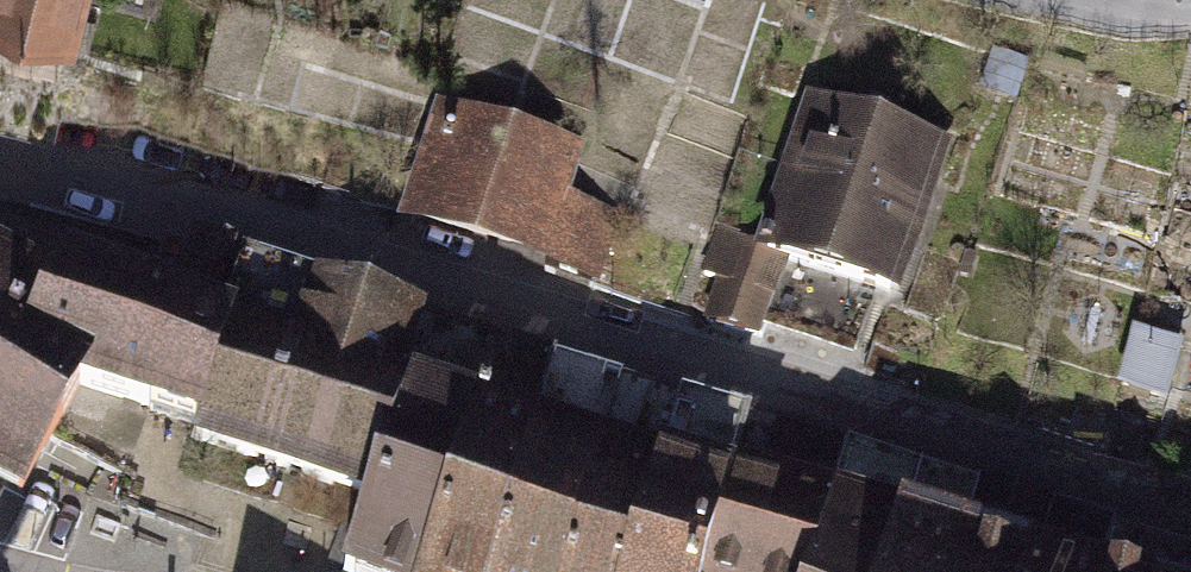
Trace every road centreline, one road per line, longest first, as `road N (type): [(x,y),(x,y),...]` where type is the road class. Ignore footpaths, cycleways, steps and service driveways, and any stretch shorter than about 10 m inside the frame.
road 1 (residential): [(0,158),(1190,501)]
road 2 (track): [(1190,23),(1037,0)]

